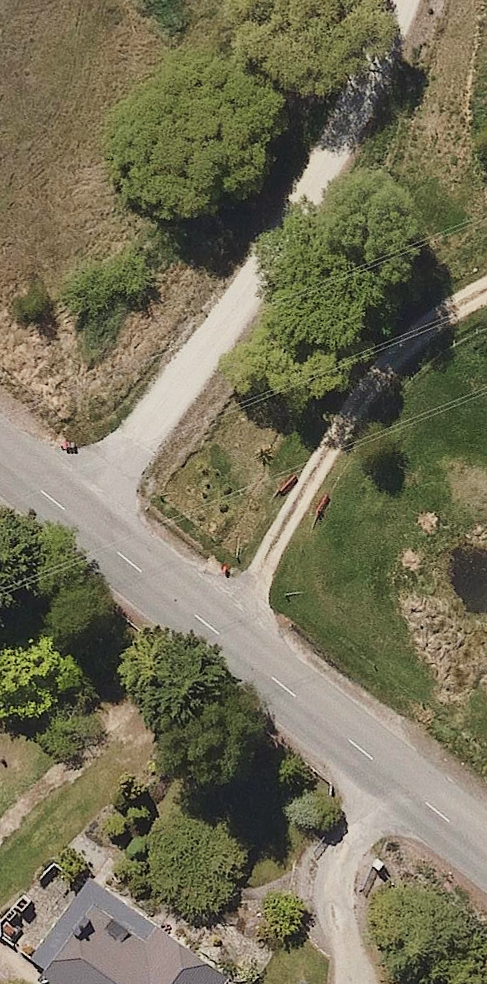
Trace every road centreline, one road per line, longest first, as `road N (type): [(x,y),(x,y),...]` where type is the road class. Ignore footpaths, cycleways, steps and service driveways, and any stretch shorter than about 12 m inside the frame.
road 1 (unclassified): [(486,849),(0,459)]
road 2 (track): [(80,525),(324,198),(366,101),(393,0)]
road 3 (track): [(225,636),(294,480),(389,328),(486,287)]

